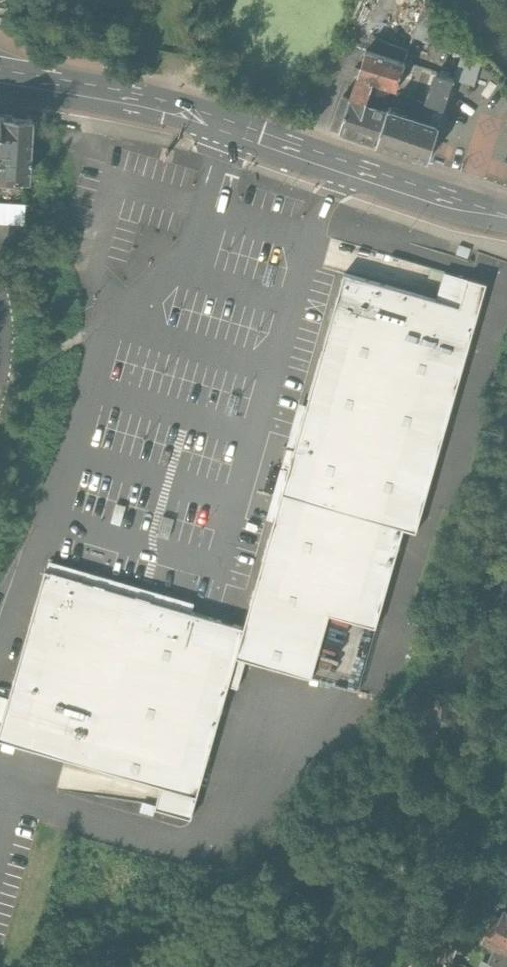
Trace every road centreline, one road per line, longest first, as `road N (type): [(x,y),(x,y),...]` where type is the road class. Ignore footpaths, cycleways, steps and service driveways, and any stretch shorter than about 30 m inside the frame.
road 1 (secondary): [(506,216),(165,106),(0,74)]

